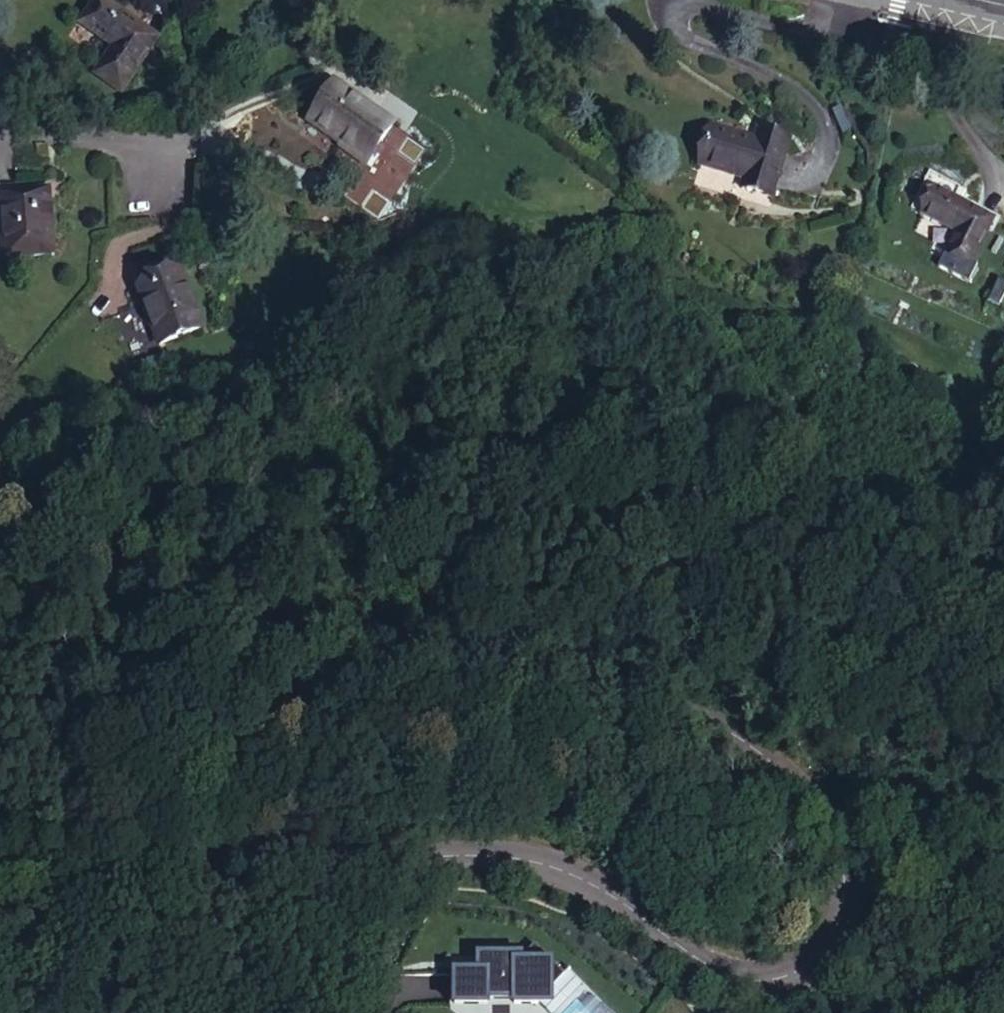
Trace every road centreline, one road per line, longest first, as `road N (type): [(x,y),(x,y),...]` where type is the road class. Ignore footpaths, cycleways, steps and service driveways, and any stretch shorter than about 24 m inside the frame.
road 1 (tertiary): [(0,508),(50,542),(182,597),(281,622),(520,655),(718,732),(802,801),(822,830),(830,863),(829,907),(803,951),(776,969),(729,974),(670,945),(580,880),(503,854),(414,854),(243,876),(0,888)]
road 2 (residential): [(0,132),(133,138),(152,153)]

